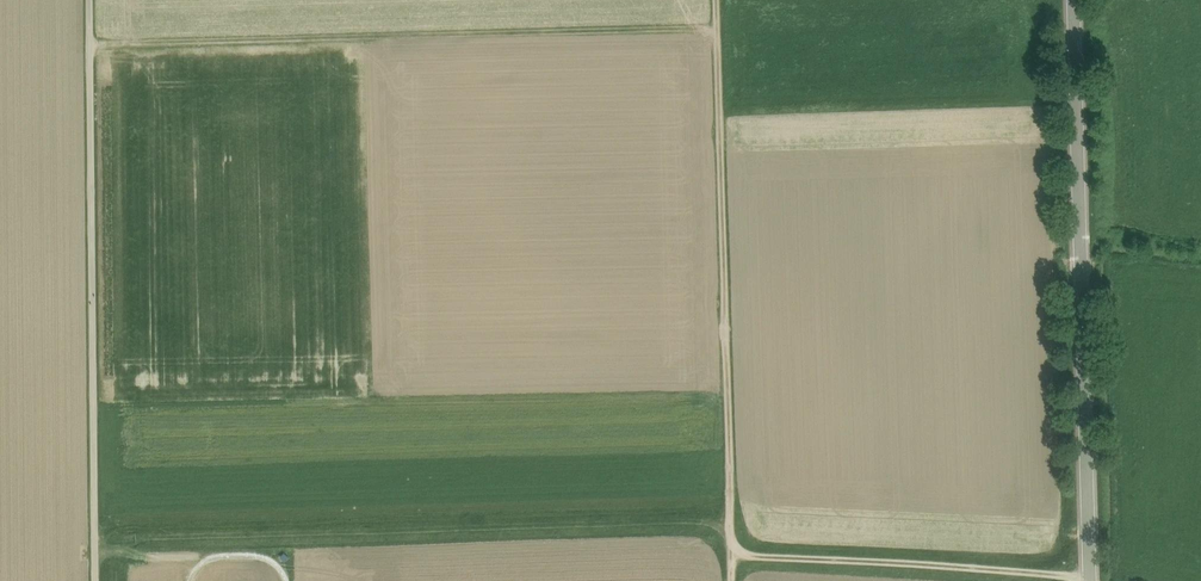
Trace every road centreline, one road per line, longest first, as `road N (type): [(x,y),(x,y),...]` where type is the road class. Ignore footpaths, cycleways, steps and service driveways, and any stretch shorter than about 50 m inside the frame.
road 1 (track): [(91,43),(720,27)]
road 2 (tertiary): [(1090,580),(1072,0)]
road 3 (track): [(90,0),(96,580)]
road 4 (track): [(719,0),(730,554)]
road 5 (track): [(730,554),(1090,578)]

